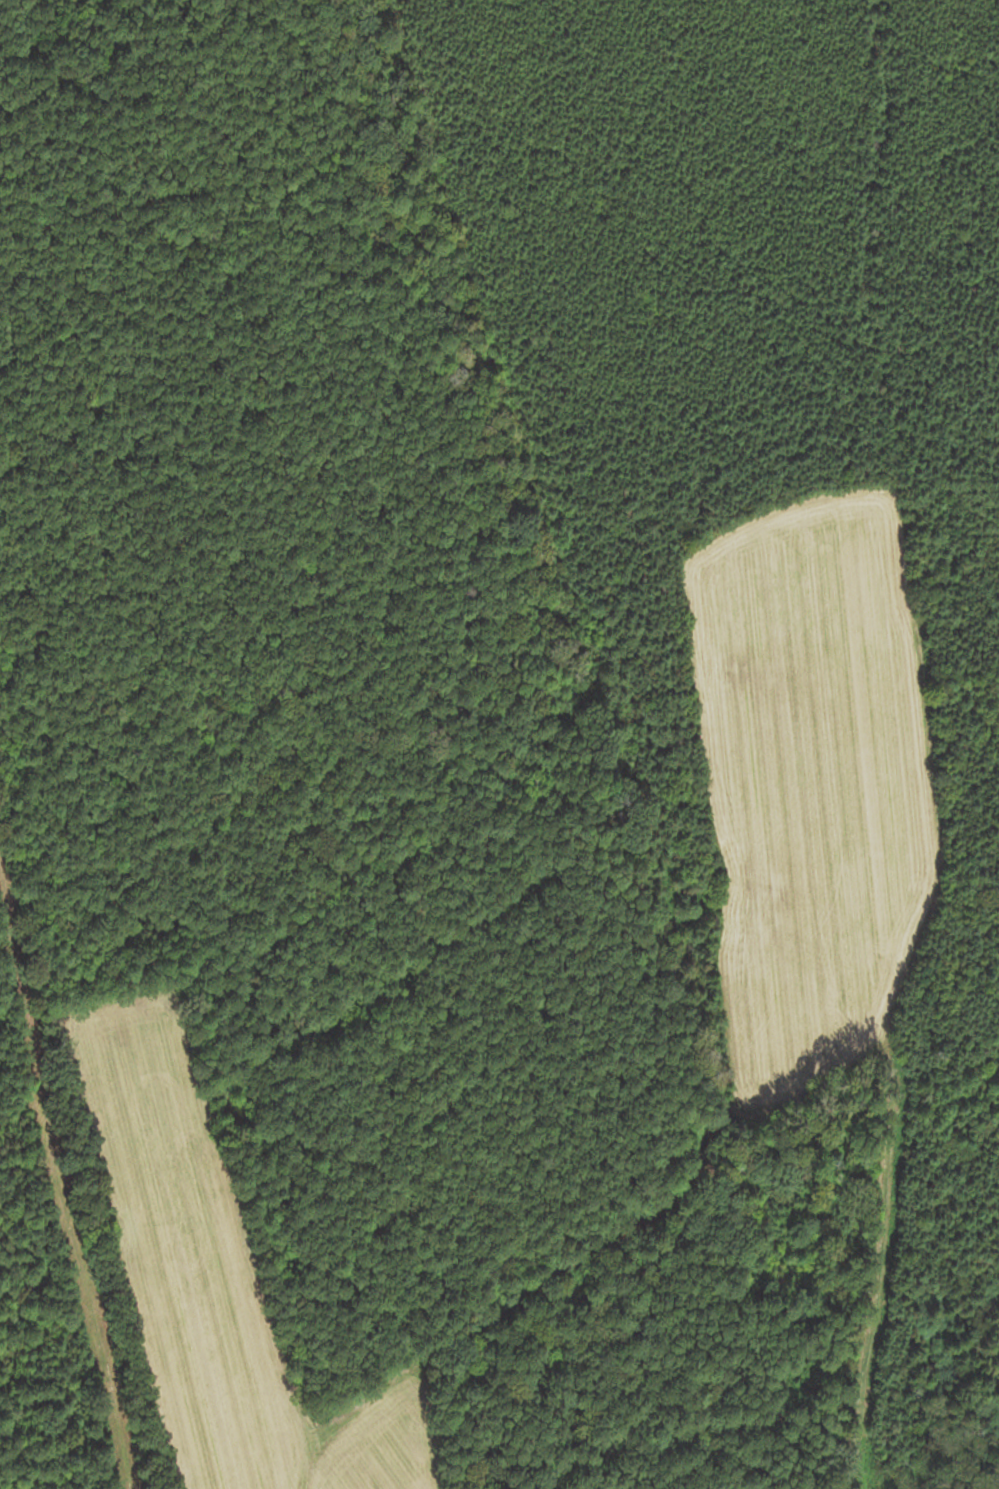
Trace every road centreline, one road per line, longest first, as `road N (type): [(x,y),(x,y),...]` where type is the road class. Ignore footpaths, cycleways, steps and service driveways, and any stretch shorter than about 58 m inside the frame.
road 1 (residential): [(99,1488),(89,1431),(73,1420),(0,1147)]

